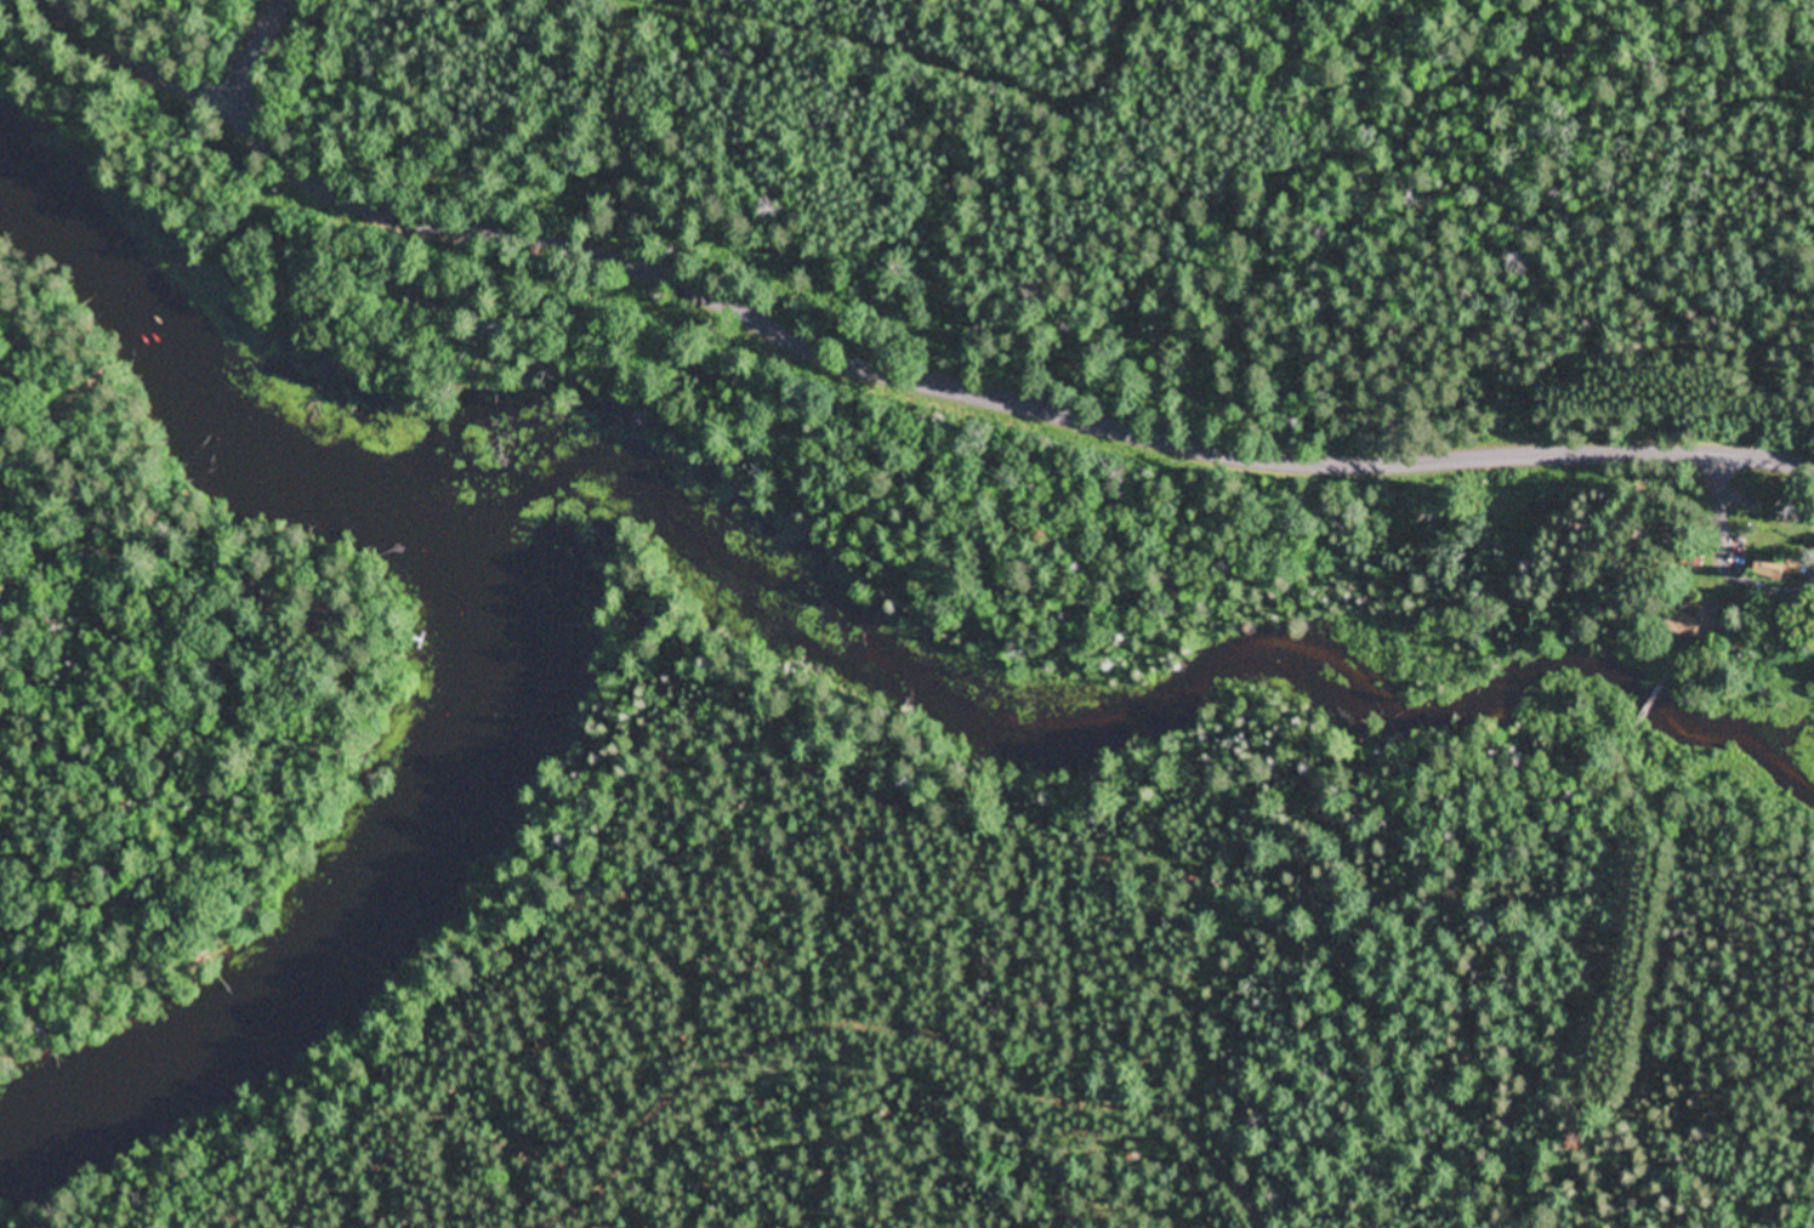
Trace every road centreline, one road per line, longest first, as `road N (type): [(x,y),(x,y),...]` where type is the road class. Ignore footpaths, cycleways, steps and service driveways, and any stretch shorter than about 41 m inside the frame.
road 1 (residential): [(1813,460),(1693,453),(1298,459),(1213,449),(852,357),(616,252),(405,214),(235,112)]
road 2 (residential): [(74,0),(235,112)]
road 3 (residential): [(235,112),(289,0)]

